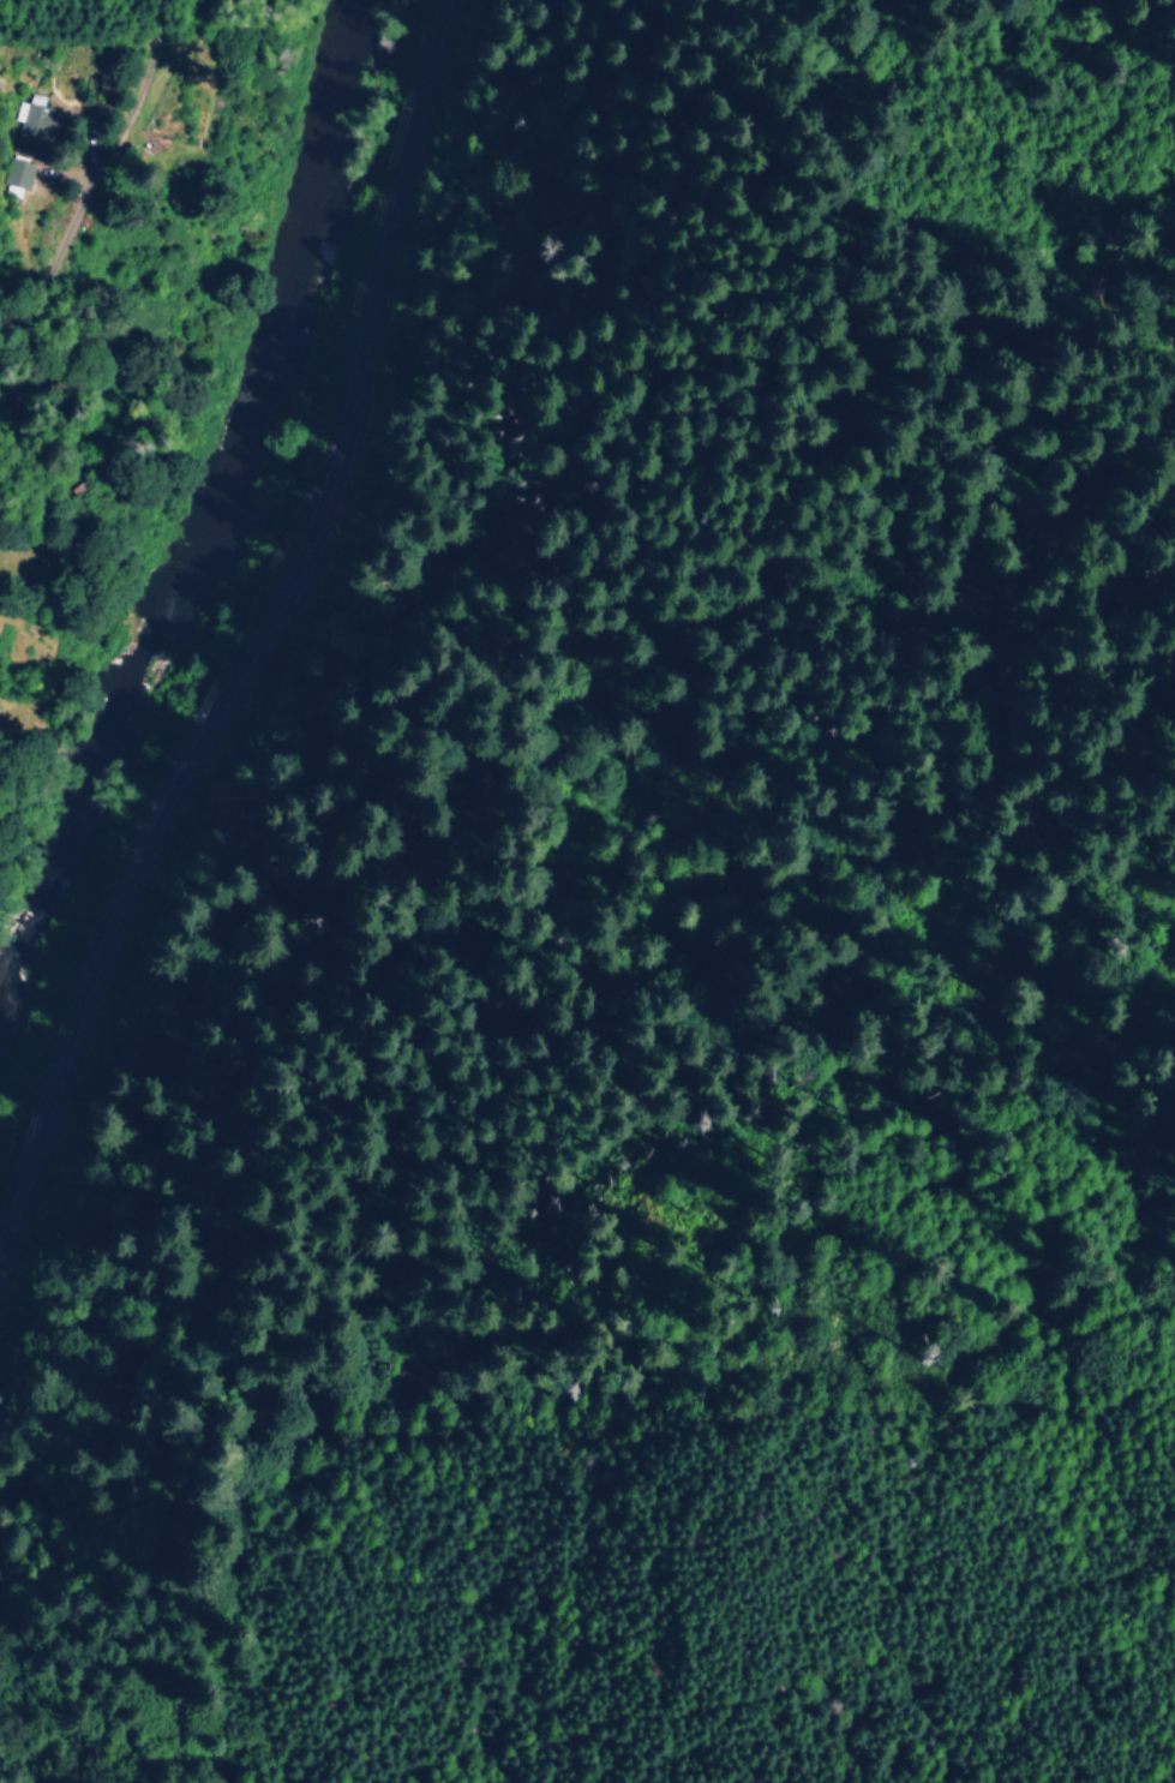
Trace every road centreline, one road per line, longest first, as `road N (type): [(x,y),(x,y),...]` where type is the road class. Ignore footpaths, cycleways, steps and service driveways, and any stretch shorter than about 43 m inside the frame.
road 1 (secondary): [(447,0),(390,220),(336,480),(275,622),(190,766),(101,967),(0,1252)]

